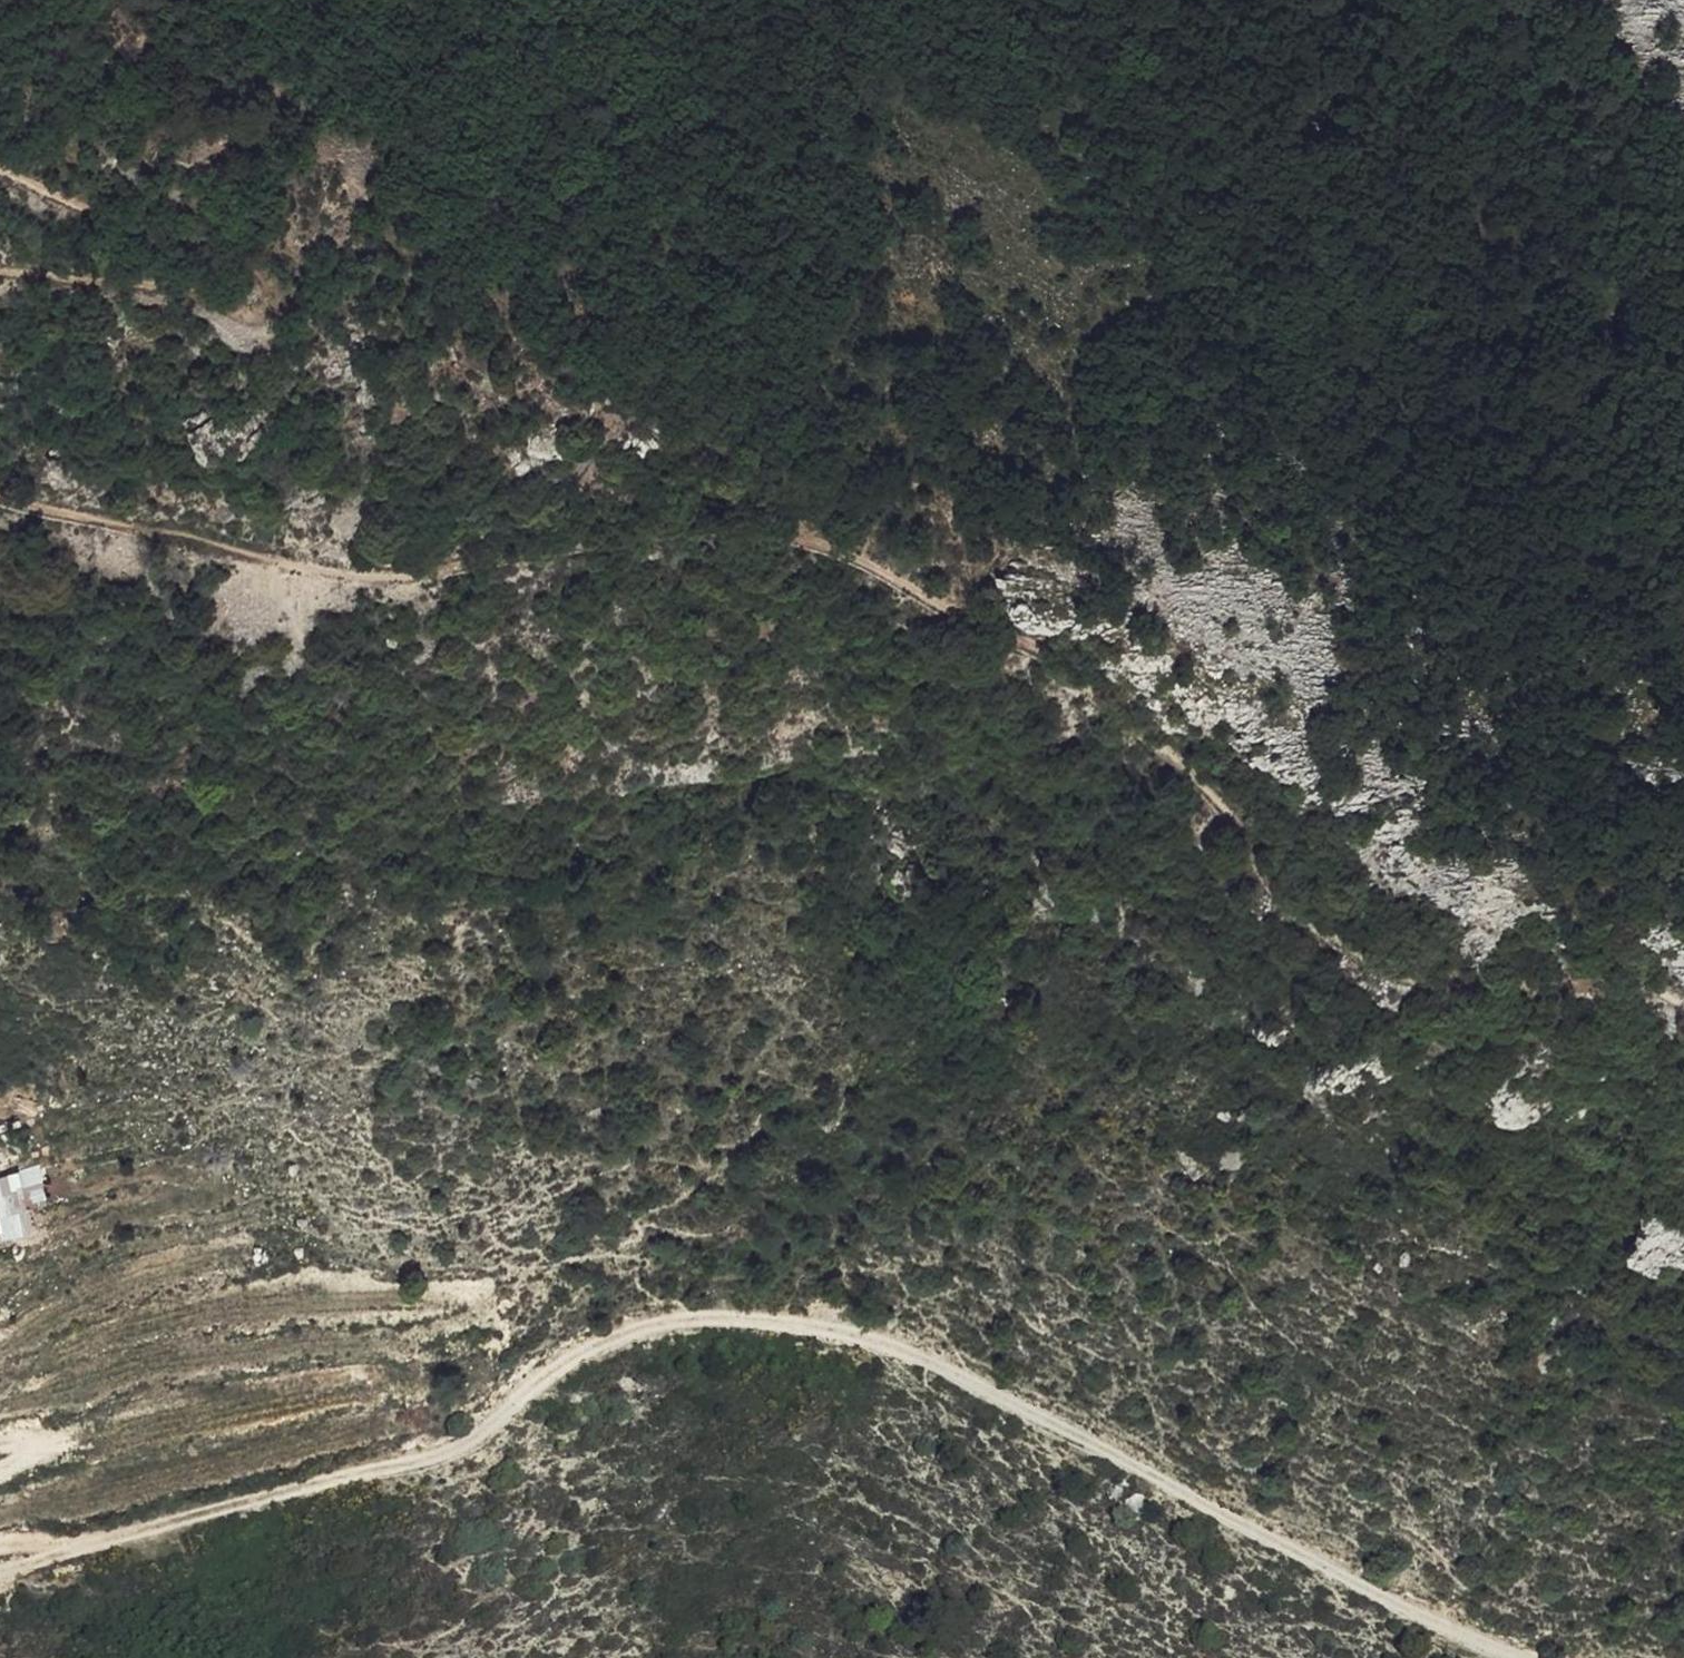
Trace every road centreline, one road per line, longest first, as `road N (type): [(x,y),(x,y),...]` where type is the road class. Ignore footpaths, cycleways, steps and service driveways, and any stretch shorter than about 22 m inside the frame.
road 1 (track): [(0,497),(333,574),(415,572),(648,532),(726,528),(817,545),(927,595),(1172,749),(1256,839),(1306,911),(1412,978),(1478,988),(1583,983),(1674,999),(1683,1008)]
road 2 (track): [(1525,1657),(1431,1625),(1327,1561),(982,1387),(836,1331),(701,1318),(581,1357),(494,1426),(445,1450),(0,1575)]
road 3 (track): [(0,177),(201,252),(247,251),(257,262),(257,290),(234,312),(182,289),(0,270)]

